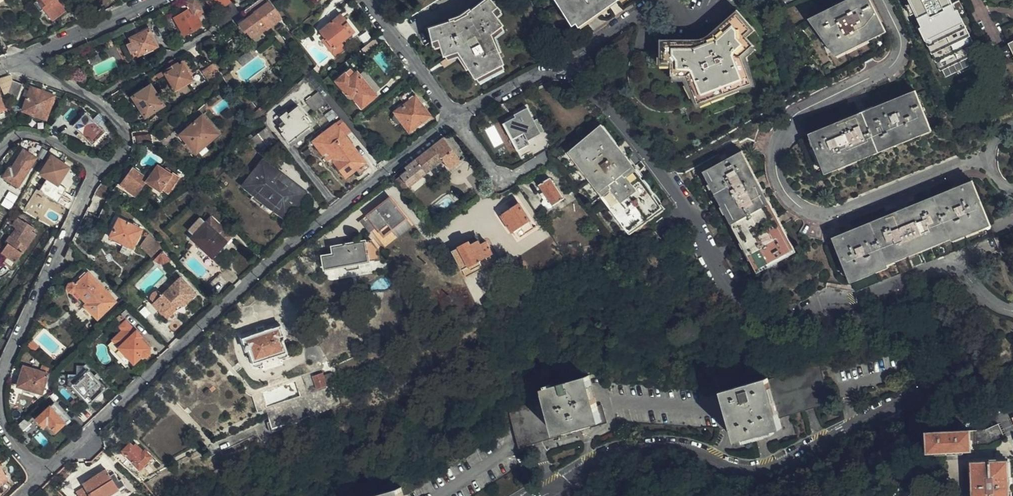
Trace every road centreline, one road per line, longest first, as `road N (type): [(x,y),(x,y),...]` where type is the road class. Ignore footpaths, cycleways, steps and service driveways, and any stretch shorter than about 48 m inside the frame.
road 1 (residential): [(569,60),(668,184),(716,270),(740,297),(776,309),(874,310),(929,326),(945,337),(948,351),(946,368),(920,400),(769,469),(742,470),(676,447),(637,447),(567,479),(555,493)]
road 2 (residential): [(45,473),(293,242),(454,119)]
road 3 (residential): [(102,165),(1,391),(17,443),(45,473)]
road 4 (residential): [(15,61),(120,119),(126,142),(118,160),(102,165)]
road 5 (residential): [(15,61),(150,0)]
road 6 (residential): [(366,0),(454,119)]
road 7 (residential): [(454,119),(569,60)]

